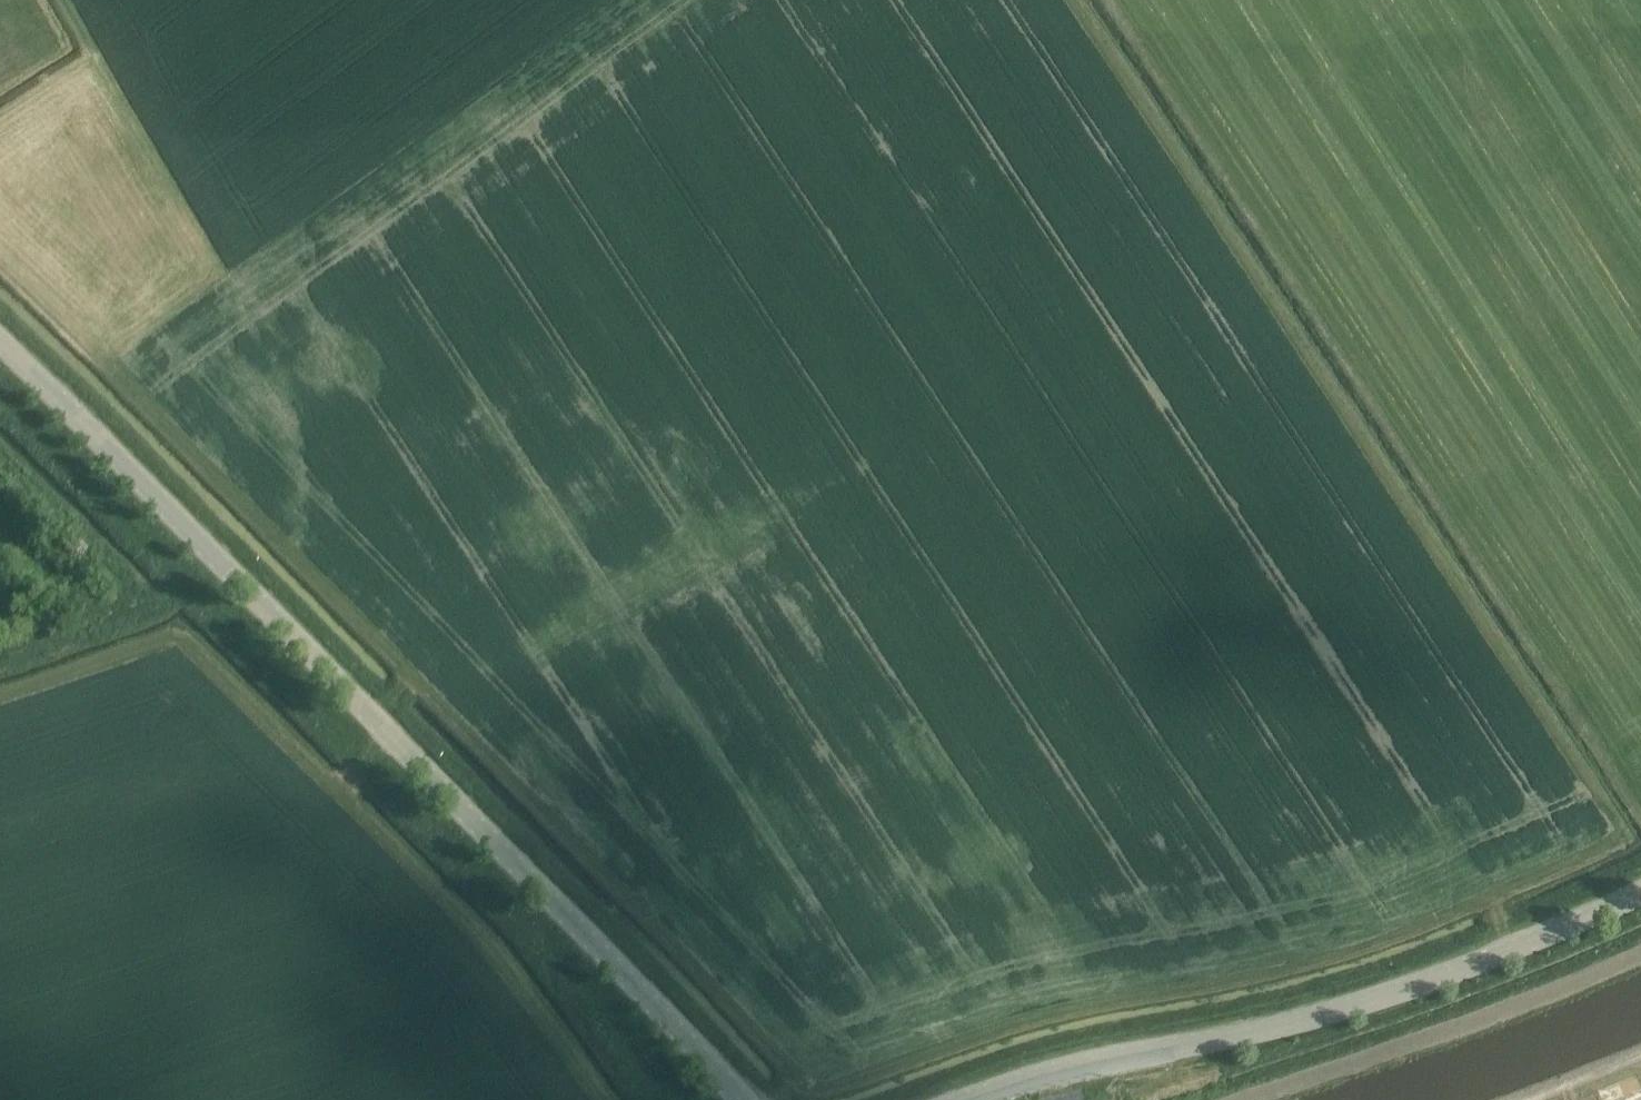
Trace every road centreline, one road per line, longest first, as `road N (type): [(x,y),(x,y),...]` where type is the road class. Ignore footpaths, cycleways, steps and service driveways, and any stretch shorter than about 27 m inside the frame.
road 1 (tertiary): [(746,1099),(0,344)]
road 2 (tertiary): [(964,1099),(1366,1000),(1640,889)]

